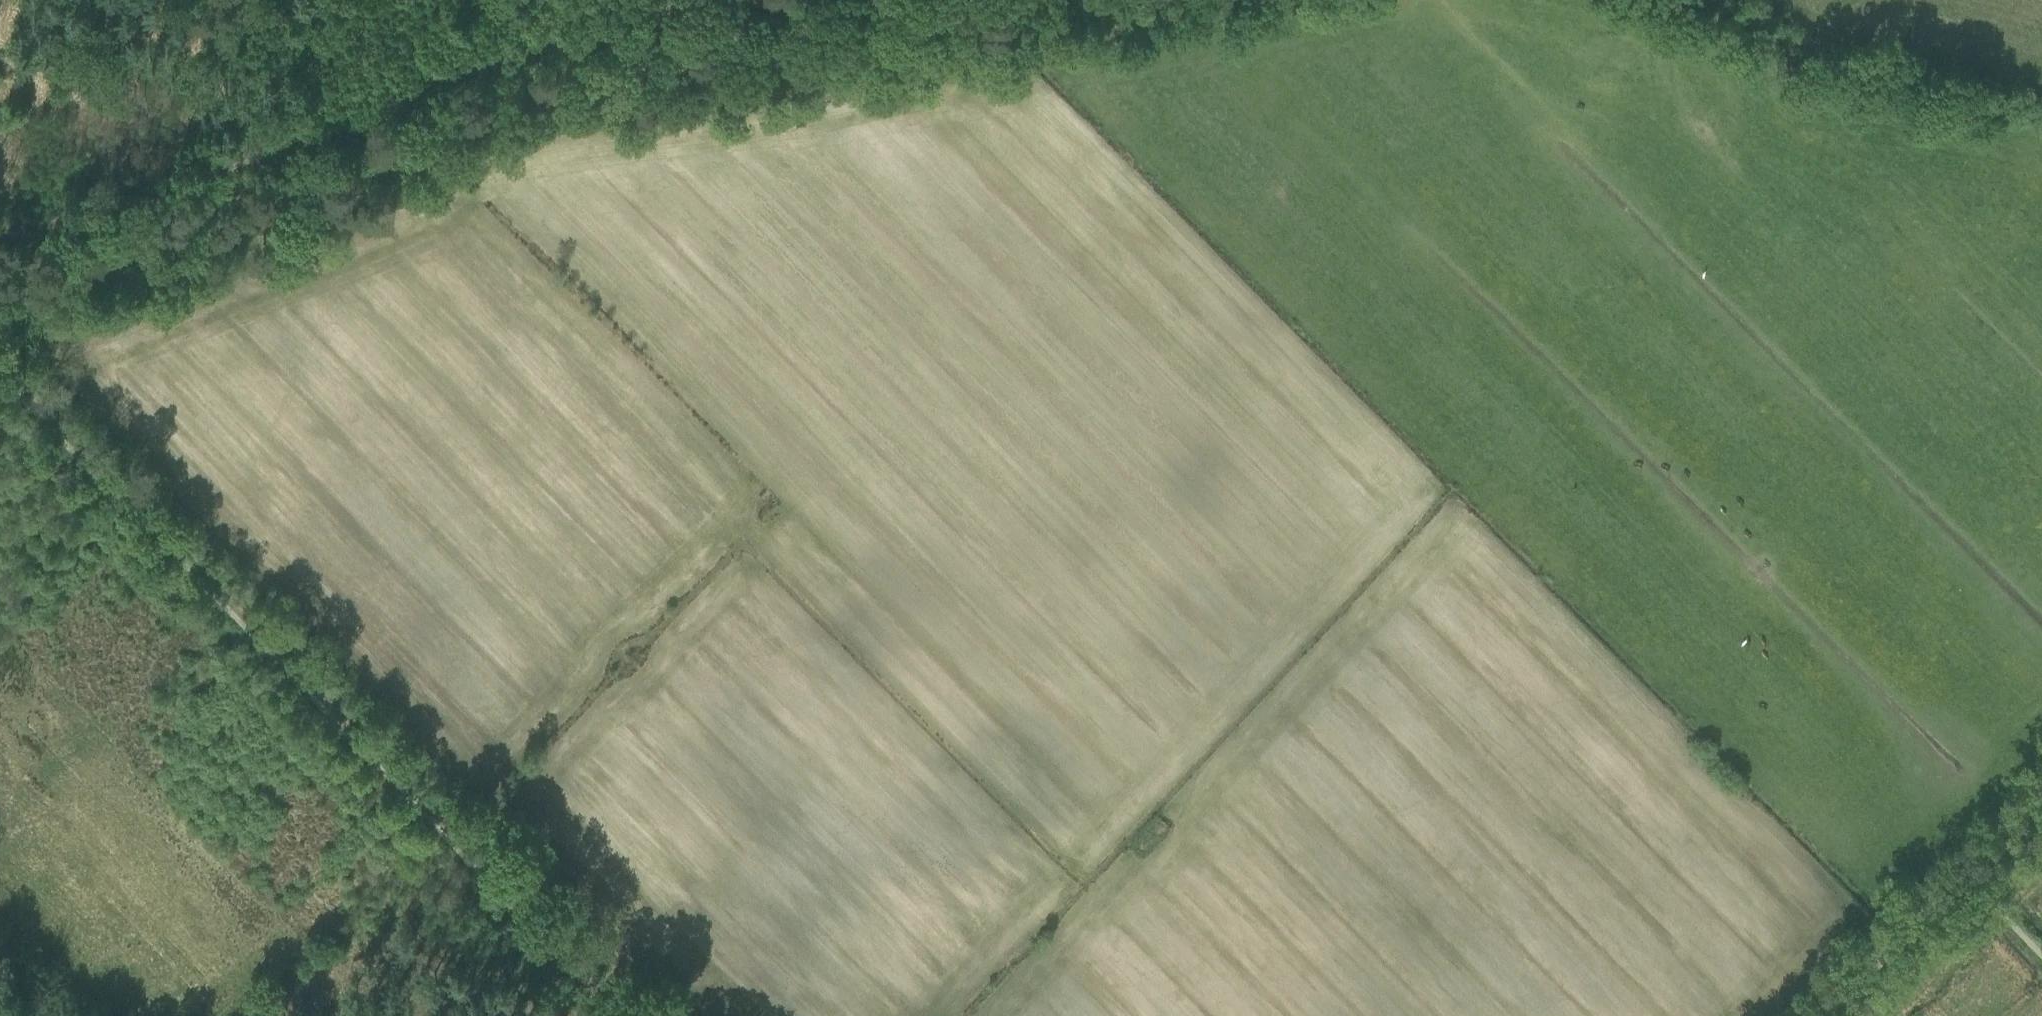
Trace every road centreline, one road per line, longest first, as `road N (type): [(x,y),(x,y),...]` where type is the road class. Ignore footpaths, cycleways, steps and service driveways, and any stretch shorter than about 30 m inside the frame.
road 1 (track): [(0,359),(661,1015)]
road 2 (track): [(780,0),(502,49),(105,209),(0,230)]
road 3 (track): [(1800,1015),(2041,790)]

